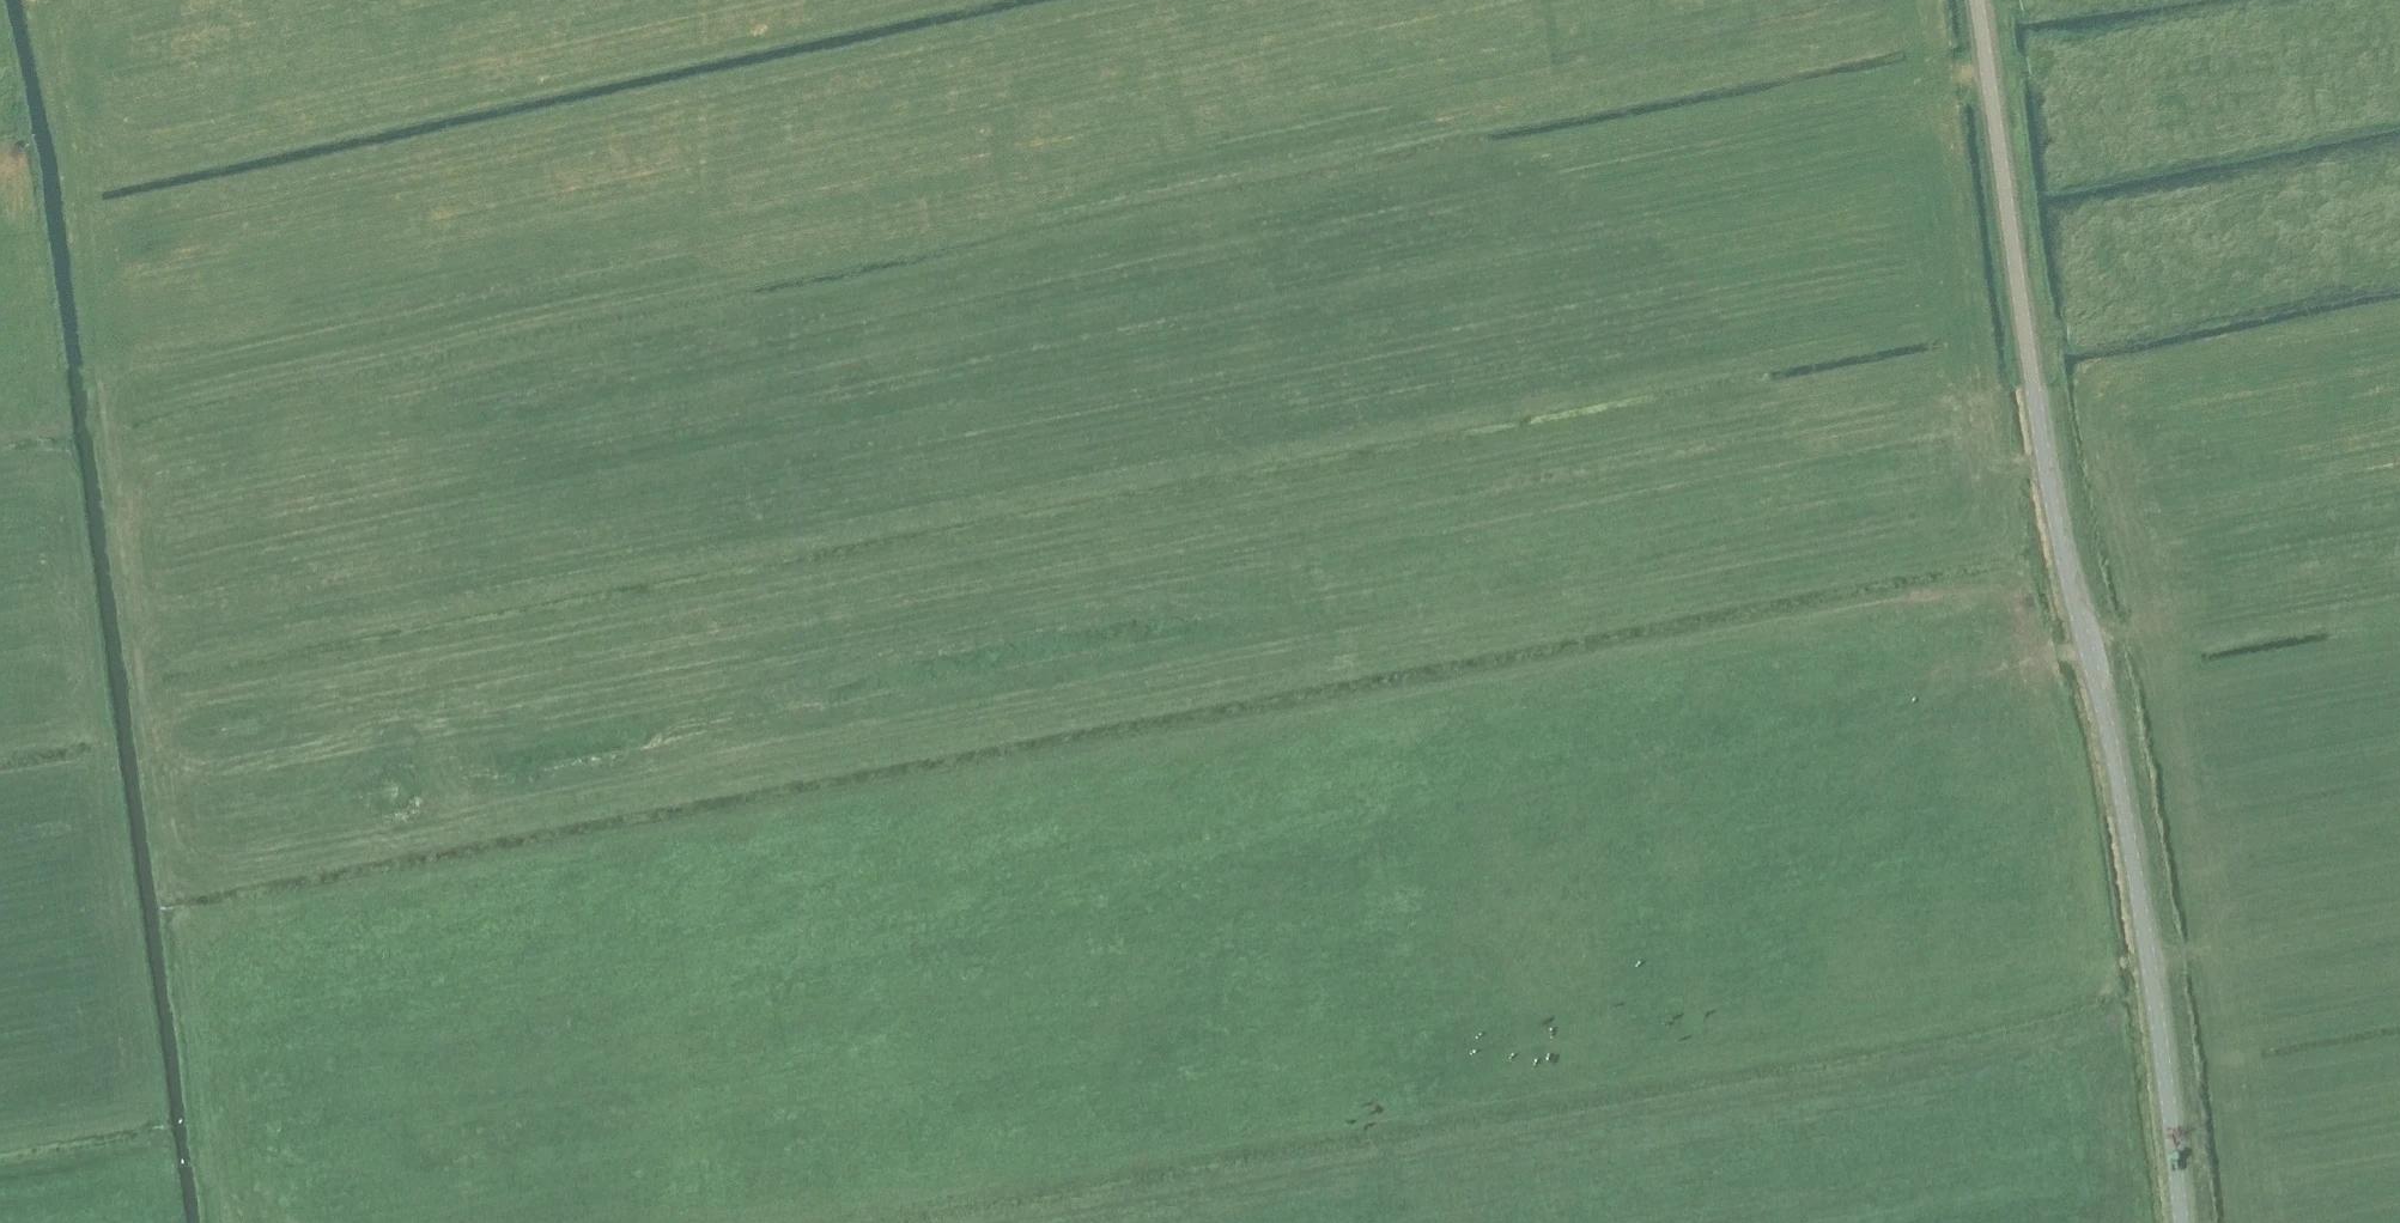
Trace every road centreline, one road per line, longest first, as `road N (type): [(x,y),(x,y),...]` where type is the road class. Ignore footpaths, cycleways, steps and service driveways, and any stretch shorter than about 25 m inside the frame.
road 1 (unclassified): [(2182,1222),(2141,912),(2045,469),(1974,0)]

